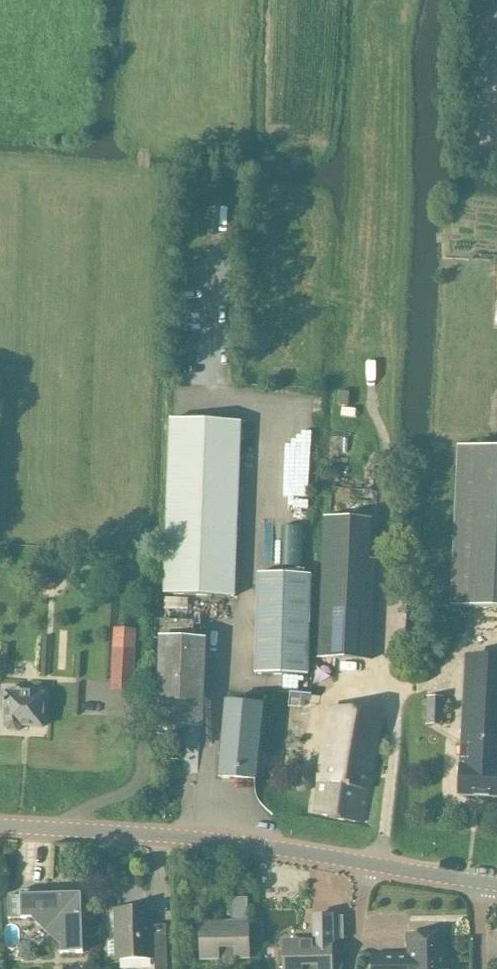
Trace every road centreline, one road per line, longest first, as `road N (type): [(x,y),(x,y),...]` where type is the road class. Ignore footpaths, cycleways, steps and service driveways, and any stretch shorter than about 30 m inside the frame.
road 1 (tertiary): [(0,827),(207,841),(366,865)]
road 2 (tertiary): [(366,865),(496,887)]

